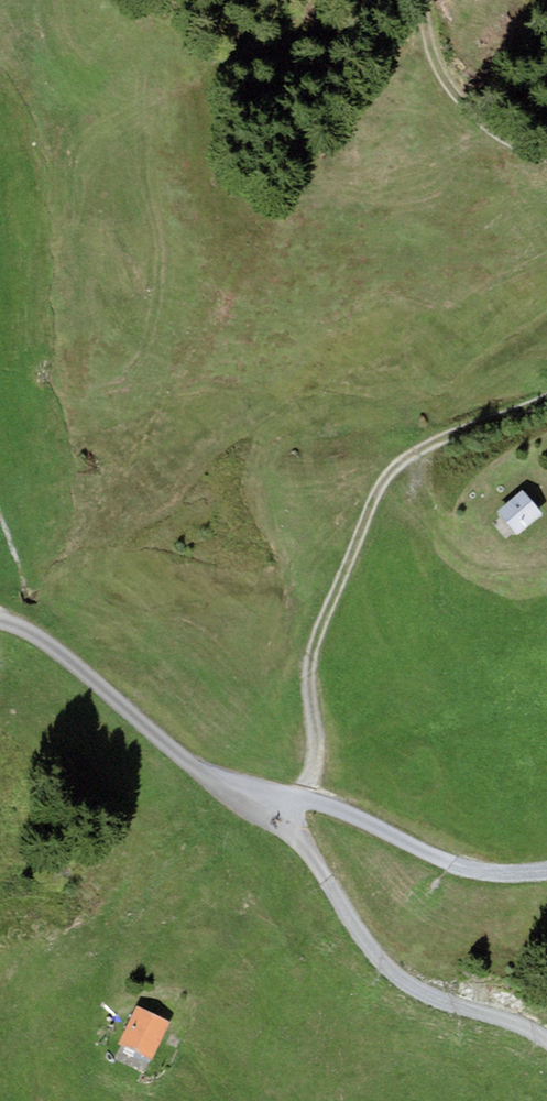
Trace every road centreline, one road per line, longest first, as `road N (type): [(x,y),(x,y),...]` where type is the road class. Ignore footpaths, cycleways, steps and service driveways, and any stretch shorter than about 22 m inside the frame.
road 1 (track): [(546,400),(451,430),(388,474),(309,659),(317,754),(301,793)]
road 2 (track): [(301,793),(295,826),(393,966),(546,1037)]
road 3 (unclassified): [(0,619),(30,628),(223,781),(301,793)]
road 4 (track): [(418,0),(497,128),(546,150)]

